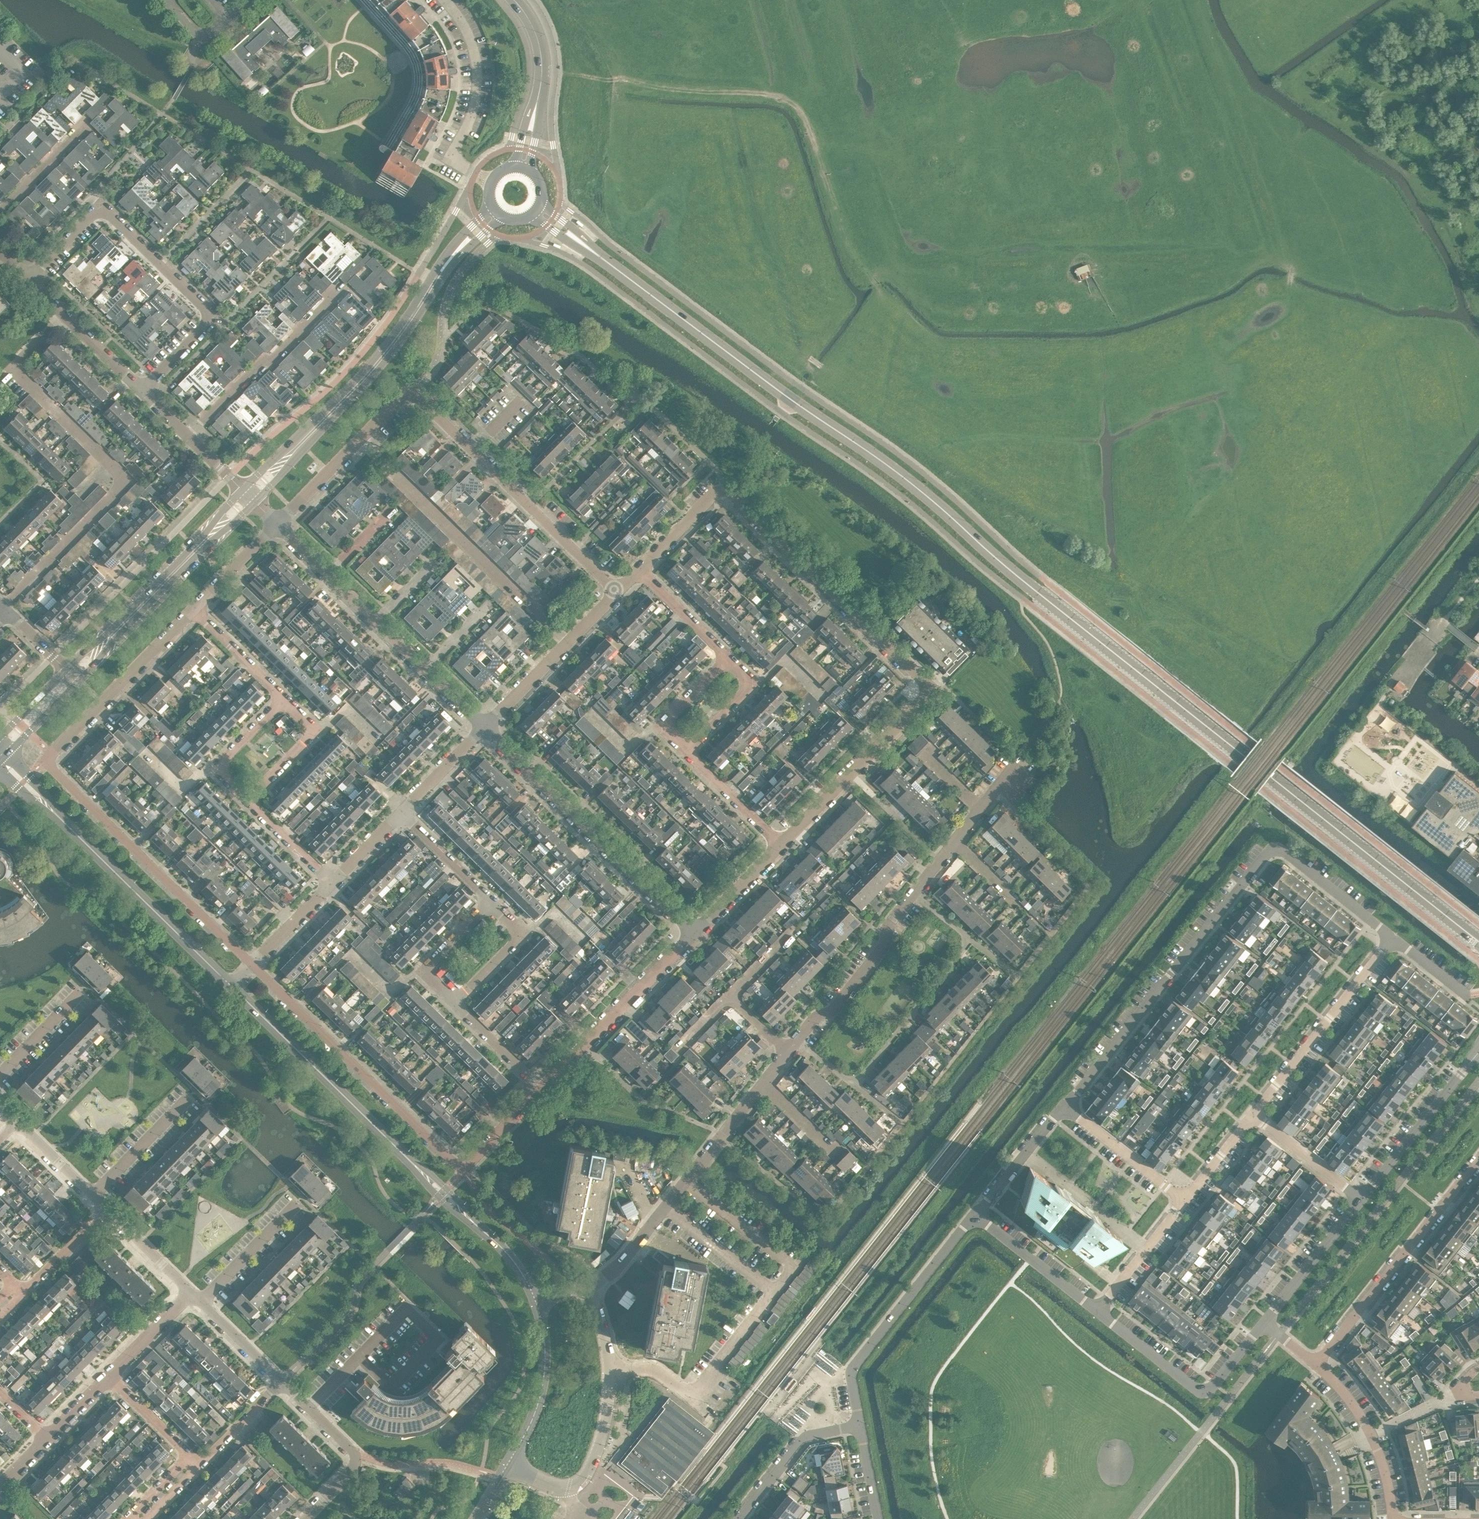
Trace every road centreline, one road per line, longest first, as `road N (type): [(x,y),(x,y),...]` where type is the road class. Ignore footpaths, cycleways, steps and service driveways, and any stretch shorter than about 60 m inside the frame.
road 1 (secondary): [(1478,943),(895,471),(537,210)]
road 2 (residential): [(255,968),(46,764),(196,611)]
road 3 (unclassified): [(780,844),(933,691),(725,492)]
road 4 (residential): [(1065,1110),(1275,847),(1393,942)]
road 5 (track): [(887,301),(852,245),(803,114),(781,96),(542,72)]
road 6 (tertiary): [(536,1304),(519,1268),(234,988)]
road 7 (residential): [(3,610),(127,480),(13,368),(64,317)]
road 8 (secondary): [(247,496),(362,380),(454,255),(497,212)]
road 9 (residential): [(143,391),(213,322),(102,209),(28,281)]
road 10 (tertiary): [(234,988),(0,759)]
road 11 (unclassified): [(767,1084),(813,1021),(836,1009),(871,968),(893,918),(955,842)]
road 12 (unclassified): [(694,930),(485,726)]
road 13 (residential): [(462,1171),(255,968)]
road 14 (unclassified): [(581,1291),(631,1251),(767,1084)]
road 15 (residential): [(861,1428),(850,1373),(977,1216)]
road 16 (residential): [(1317,1362),(1478,1163)]
road 17 (secondary): [(73,677),(247,496)]
road 18 (residential): [(1103,1311),(1211,1393),(1266,1324)]
road 19 (residential): [(493,182),(450,158),(471,124),(478,76),(465,31),(446,0)]
road 20 (residential): [(1393,942),(1254,1112)]
road 21 (unclassified): [(542,1088),(694,930)]
road 22 (residential): [(618,591),(473,447)]
road 23 (residential): [(186,437),(334,297)]
road 24 (residential): [(277,524),(413,387)]
road 25 (unclassified): [(509,1464),(558,1487),(583,1478),(604,1420),(609,1370)]
road 26 (unclassified): [(485,726),(618,591)]
road 27 (unclassified): [(305,1518),(359,1461),(281,1386)]
road 28 (residential): [(1363,1201),(1478,1054)]
road 29 (residential): [(1317,1362),(1352,1394),(1397,1518)]
road 30 (secondary): [(524,169),(542,56),(513,0)]
road 31 (tertiary): [(509,1464),(540,1403),(546,1333),(536,1304)]
road 32 (residential): [(741,1518),(805,1438),(861,1428)]
road 33 (residential): [(977,1216),(1103,1311)]
road 34 (residential): [(1266,1324),(1363,1201)]
road 35 (residential): [(1184,1201),(1065,1110)]
road 36 (unclassified): [(457,1004),(422,971),(490,901)]
road 37 (residential): [(251,801),(217,769),(285,699)]
road 38 (unclassified): [(457,1004),(524,934),(490,901)]
road 39 (residential): [(251,801),(317,730),(285,699)]
road 40 (residential): [(1254,1112),(1363,1201)]
road 41 (residential): [(977,1216),(1065,1110)]
road 42 (residential): [(1103,1311),(1184,1201)]
road 43 (unclassified): [(688,749),(661,724),(728,656)]
road 44 (unclassified): [(780,844),(688,749)]
road 45 (unclassified): [(688,749),(754,682),(728,656)]
road 46 (unclassified): [(281,1386),(192,1294)]
road 47 (unclassified): [(107,1215),(17,1124)]
road 48 (residential): [(285,699),(196,611)]
road 49 (unclassified): [(490,901),(402,813)]
road 50 (unclassified): [(694,930),(780,844)]
road 51 (unclassified): [(198,1463),(111,1379)]
road 52 (residential): [(402,813),(485,726)]

